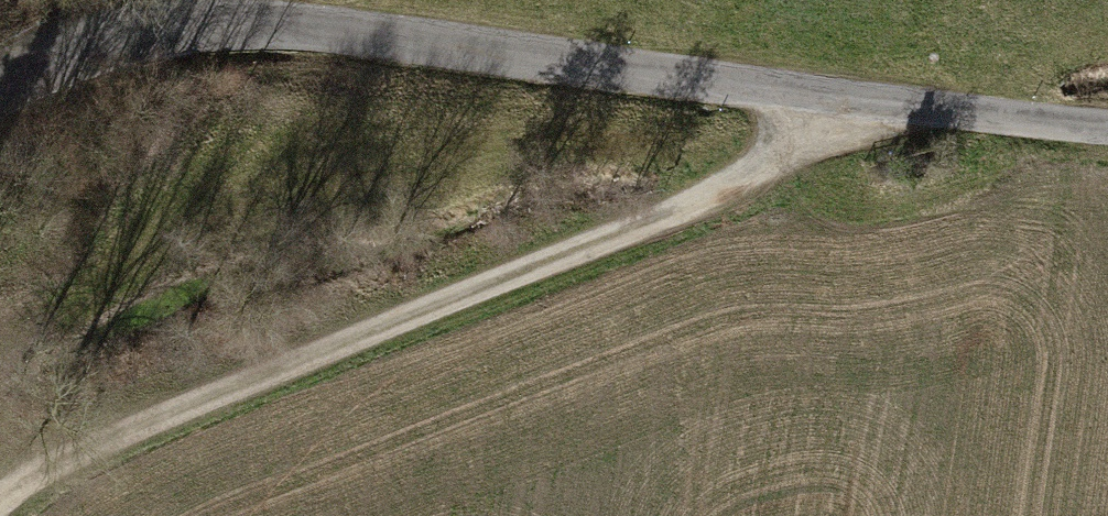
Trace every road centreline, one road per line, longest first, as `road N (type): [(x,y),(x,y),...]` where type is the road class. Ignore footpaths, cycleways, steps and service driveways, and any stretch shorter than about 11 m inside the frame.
road 1 (unclassified): [(1107,127),(270,24),(131,37),(0,88)]
road 2 (track): [(862,101),(783,154),(679,207),(101,442),(0,502)]

